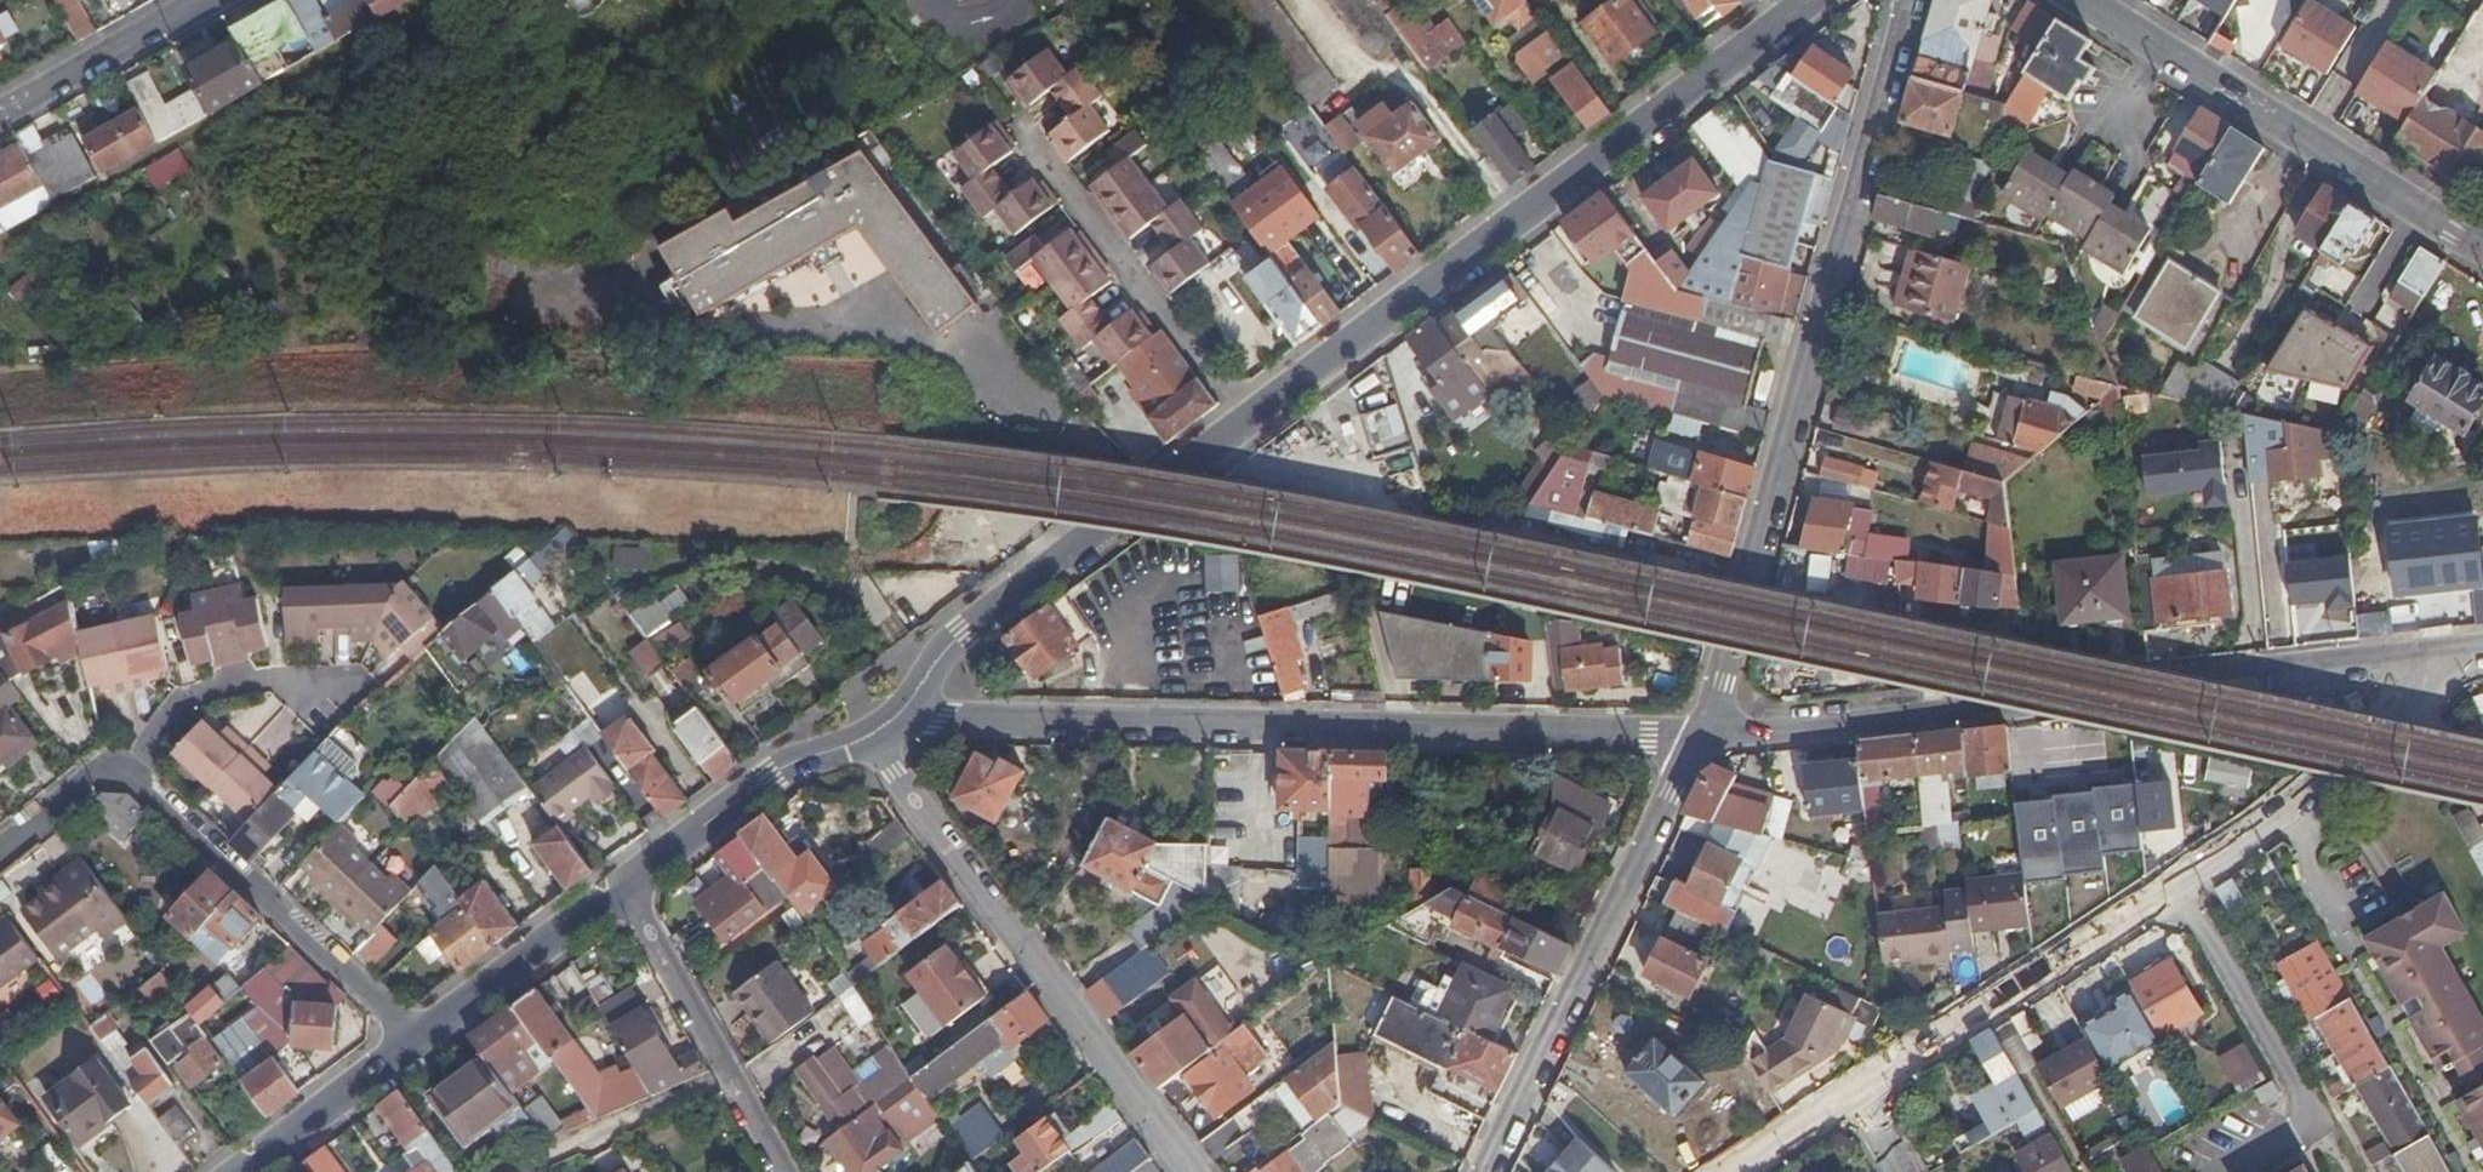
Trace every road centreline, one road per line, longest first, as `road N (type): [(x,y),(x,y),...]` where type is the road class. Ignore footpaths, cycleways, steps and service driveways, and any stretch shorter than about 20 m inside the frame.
road 1 (residential): [(917,704),(952,714),(1699,733)]
road 2 (residential): [(1907,0),(1699,733)]
road 3 (residential): [(1699,733),(2455,652)]
road 4 (residential): [(1850,1095),(2325,779),(2455,652)]
road 5 (tertiary): [(1248,420),(1807,0)]
road 6 (residential): [(1186,1171),(866,741)]
road 7 (residential): [(1699,733),(1482,1171)]
road 8 (residential): [(2088,0),(2482,249)]
road 9 (tertiary): [(917,704),(963,632),(1248,420)]
road 10 (residential): [(407,1036),(117,762)]
road 11 (residential): [(1248,420),(1025,132)]
road 12 (tertiary): [(615,882),(770,776),(866,741)]
road 13 (tertiary): [(407,1036),(615,882)]
road 14 (residential): [(729,1077),(509,1171)]
road 15 (residential): [(326,686),(256,682),(178,699),(117,762)]
road 16 (tertiary): [(223,1171),(407,1036)]
road 17 (residential): [(615,882),(729,1077)]
road 18 (residential): [(193,0),(0,107)]
road 19 (residential): [(117,762),(91,768),(0,843)]
road 20 (residential): [(1730,1171),(1850,1095)]

